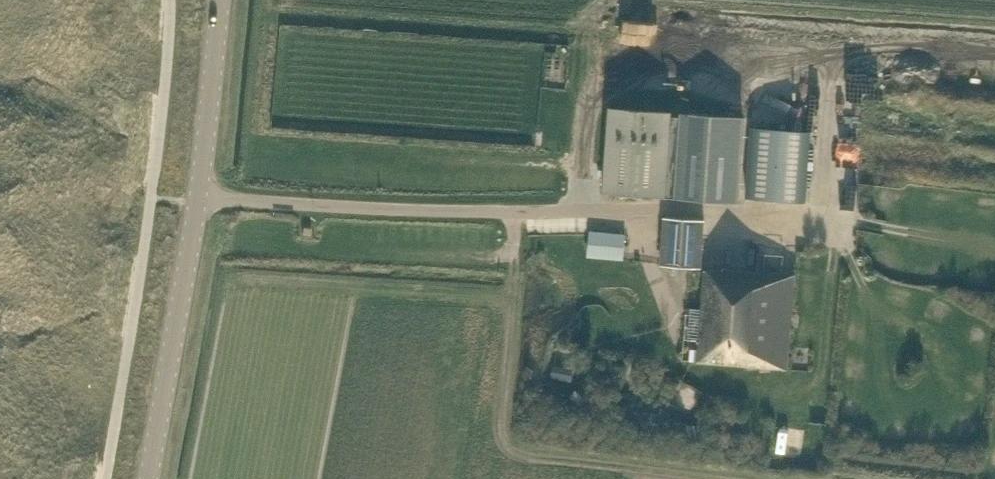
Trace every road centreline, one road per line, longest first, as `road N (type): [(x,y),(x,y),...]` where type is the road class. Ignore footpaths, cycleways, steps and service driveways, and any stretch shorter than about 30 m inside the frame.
road 1 (tertiary): [(149,478),(220,0)]

